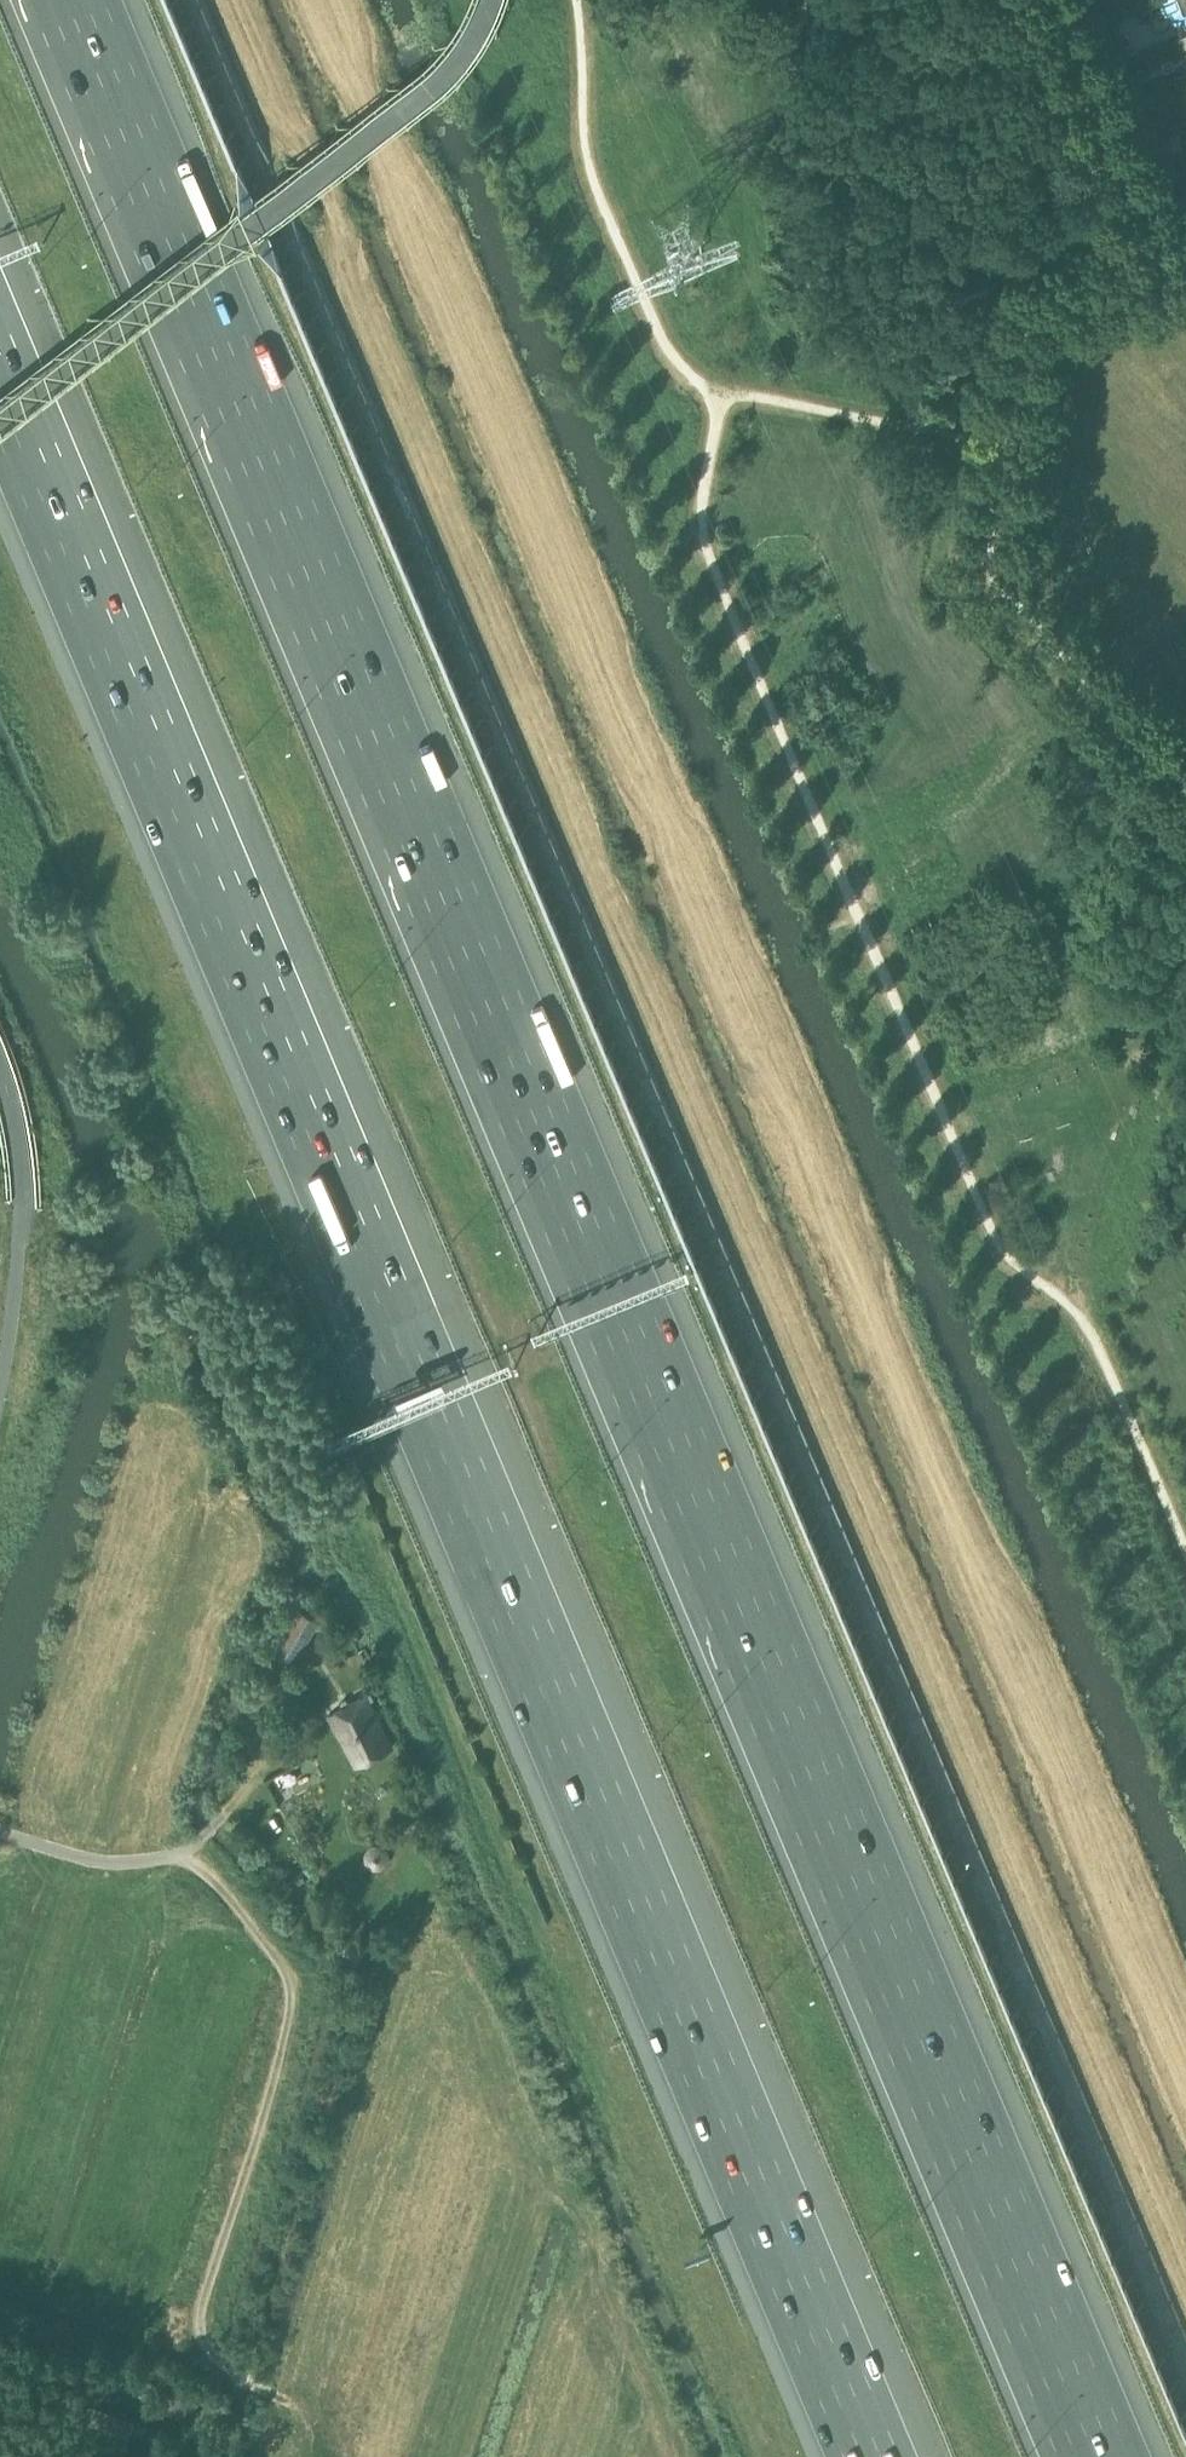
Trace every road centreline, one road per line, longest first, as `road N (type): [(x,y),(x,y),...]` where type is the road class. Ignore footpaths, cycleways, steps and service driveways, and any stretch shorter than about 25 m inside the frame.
road 1 (motorway): [(1104,2456),(76,0)]
road 2 (motorway): [(0,369),(873,2456)]
road 3 (track): [(187,1851),(284,1970),(292,1991),(258,2140),(200,2325),(237,2372),(227,2425)]
road 4 (track): [(258,1774),(187,1851),(151,1860),(89,1859),(0,1834)]

